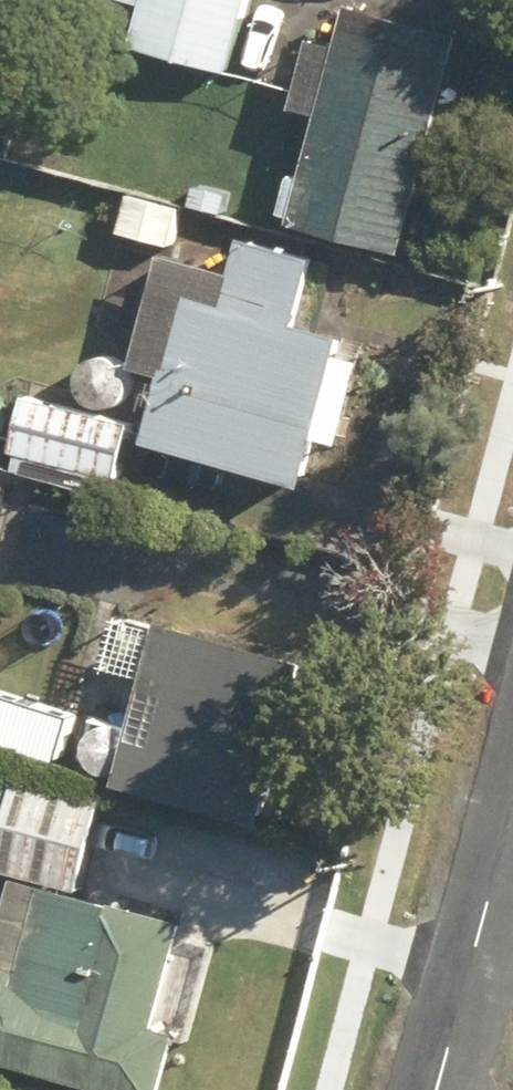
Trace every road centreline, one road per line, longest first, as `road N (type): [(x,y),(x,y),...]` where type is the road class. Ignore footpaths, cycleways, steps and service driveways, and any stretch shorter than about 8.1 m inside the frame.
road 1 (residential): [(441,1089),(512,822)]

